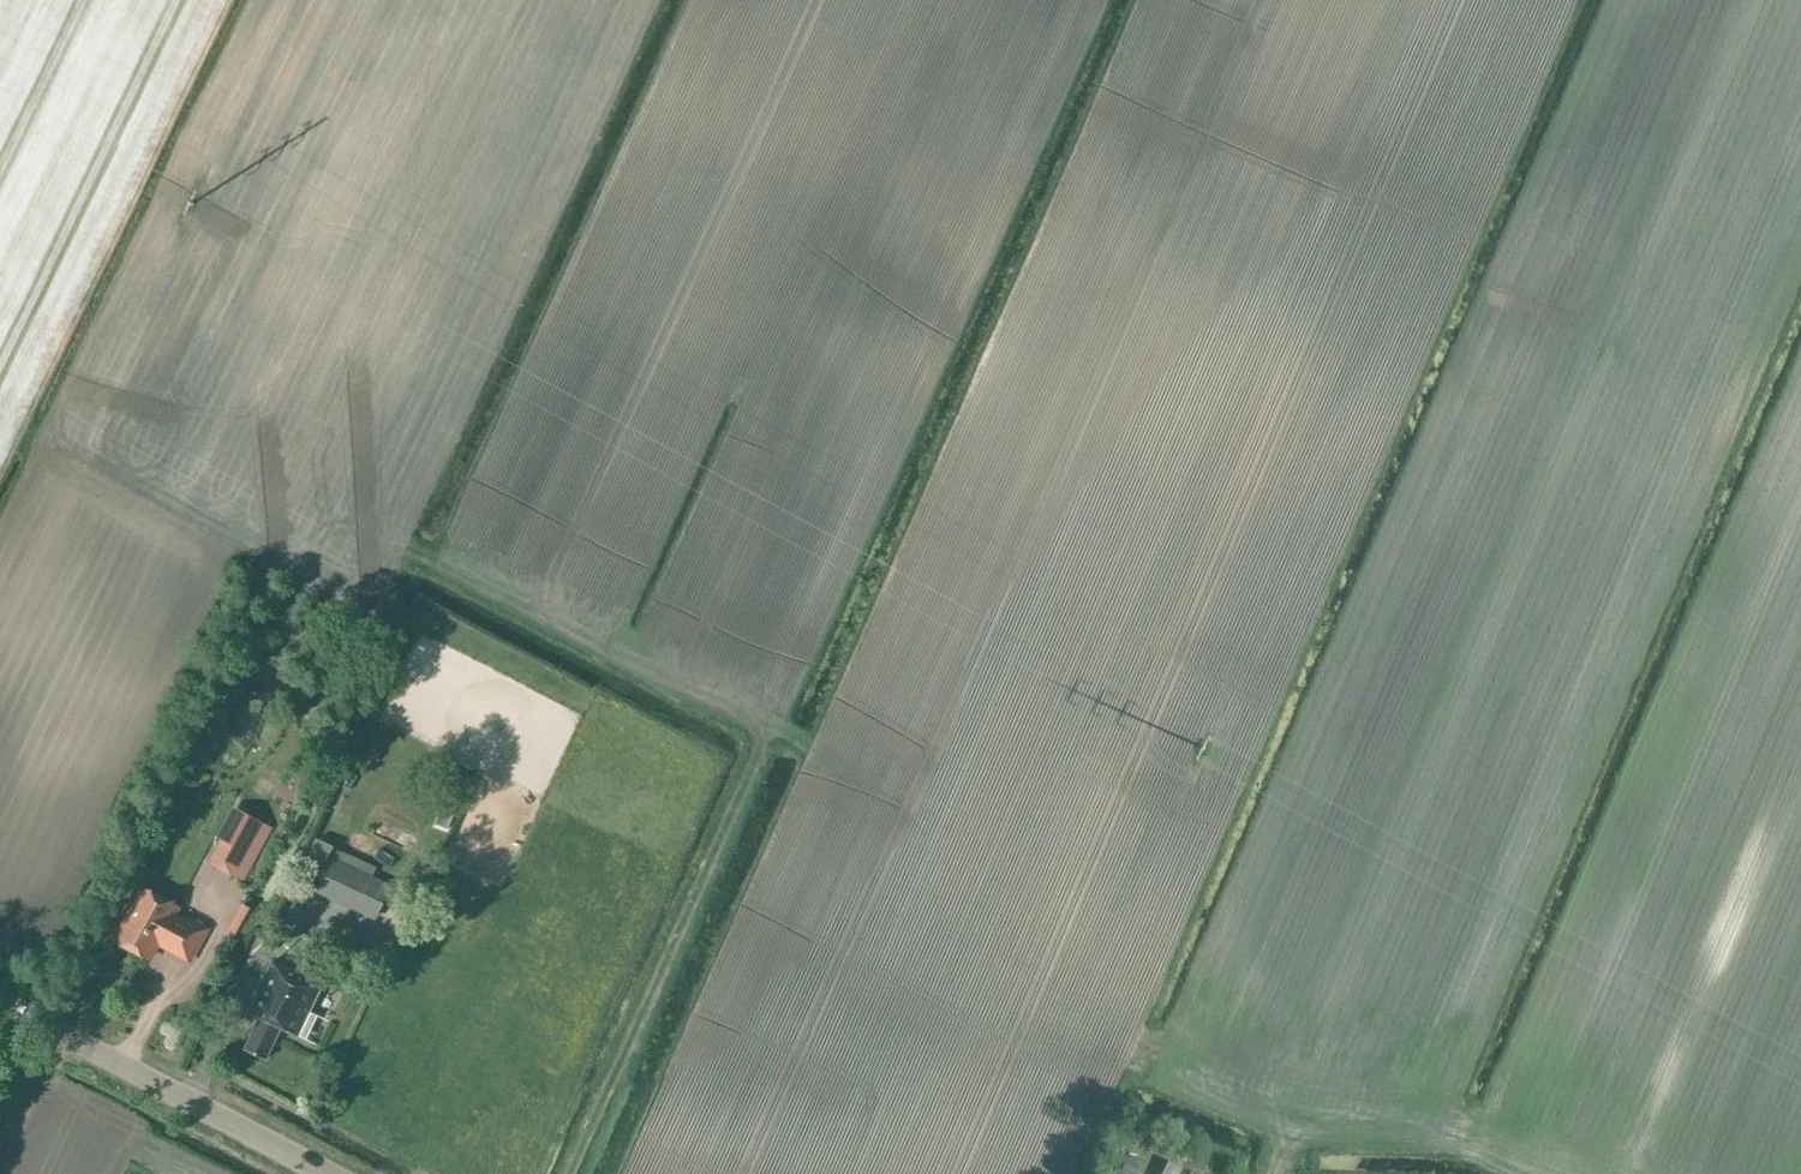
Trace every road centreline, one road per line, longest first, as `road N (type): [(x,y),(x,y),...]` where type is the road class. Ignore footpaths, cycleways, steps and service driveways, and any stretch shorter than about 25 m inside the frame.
road 1 (unclassified): [(300,1173),(0,1018)]

